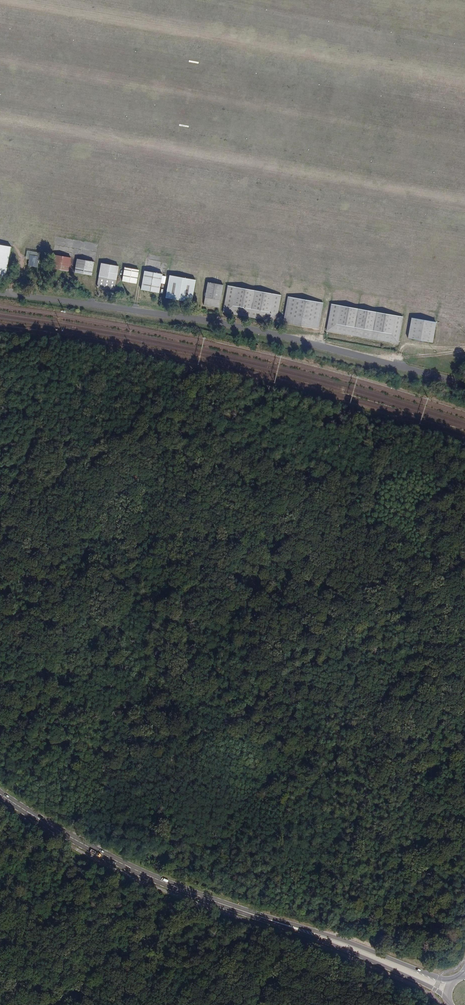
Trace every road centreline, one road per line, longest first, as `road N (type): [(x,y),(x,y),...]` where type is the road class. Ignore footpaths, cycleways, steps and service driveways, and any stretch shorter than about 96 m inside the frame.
road 1 (unclassified): [(464,385),(190,318),(0,293)]
road 2 (secondary): [(266,918),(423,982),(449,1003)]
road 3 (secondary): [(457,978),(266,918)]
road 4 (secondary): [(0,793),(164,884)]

